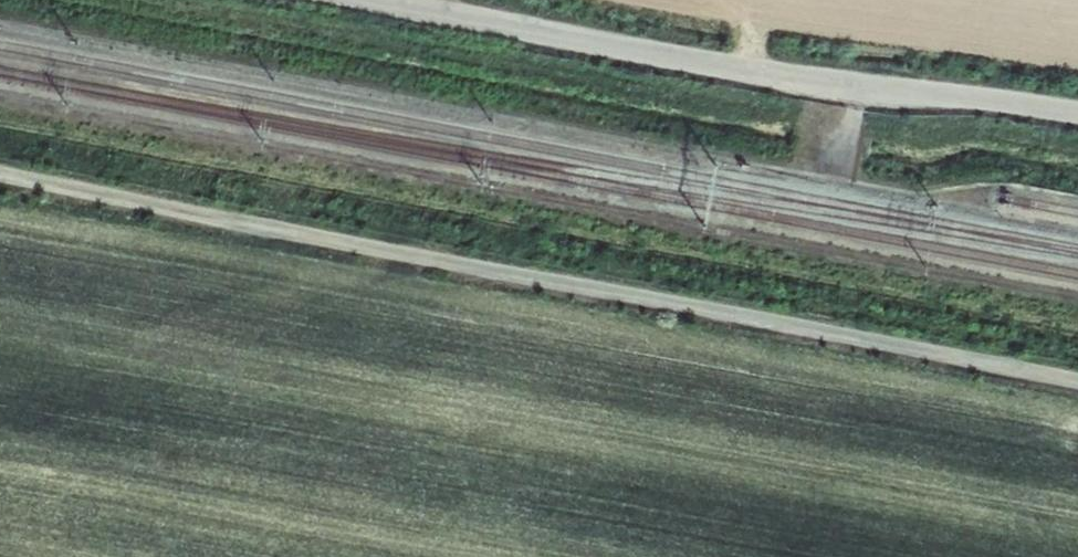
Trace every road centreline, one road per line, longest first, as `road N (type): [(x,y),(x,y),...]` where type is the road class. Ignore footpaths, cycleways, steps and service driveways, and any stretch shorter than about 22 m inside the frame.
road 1 (track): [(0,176),(1077,384)]
road 2 (unclassified): [(371,0),(712,64),(1077,113)]

